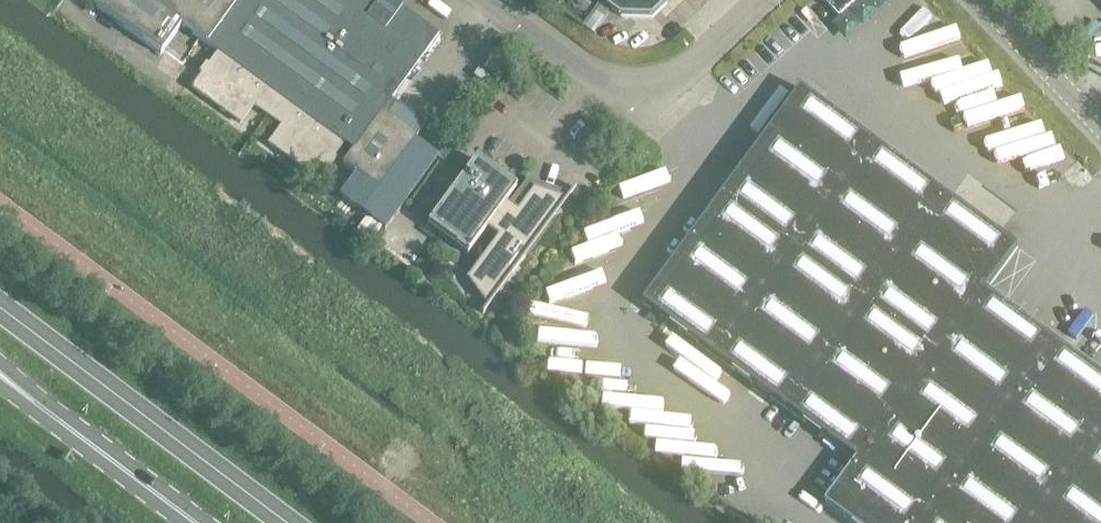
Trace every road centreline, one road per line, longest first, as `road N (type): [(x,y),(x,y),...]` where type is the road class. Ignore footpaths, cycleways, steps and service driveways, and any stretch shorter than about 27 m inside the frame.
road 1 (unclassified): [(762,0),(628,117),(469,0)]
road 2 (secondary): [(0,372),(197,522)]
road 3 (unclassified): [(1100,130),(982,0)]

